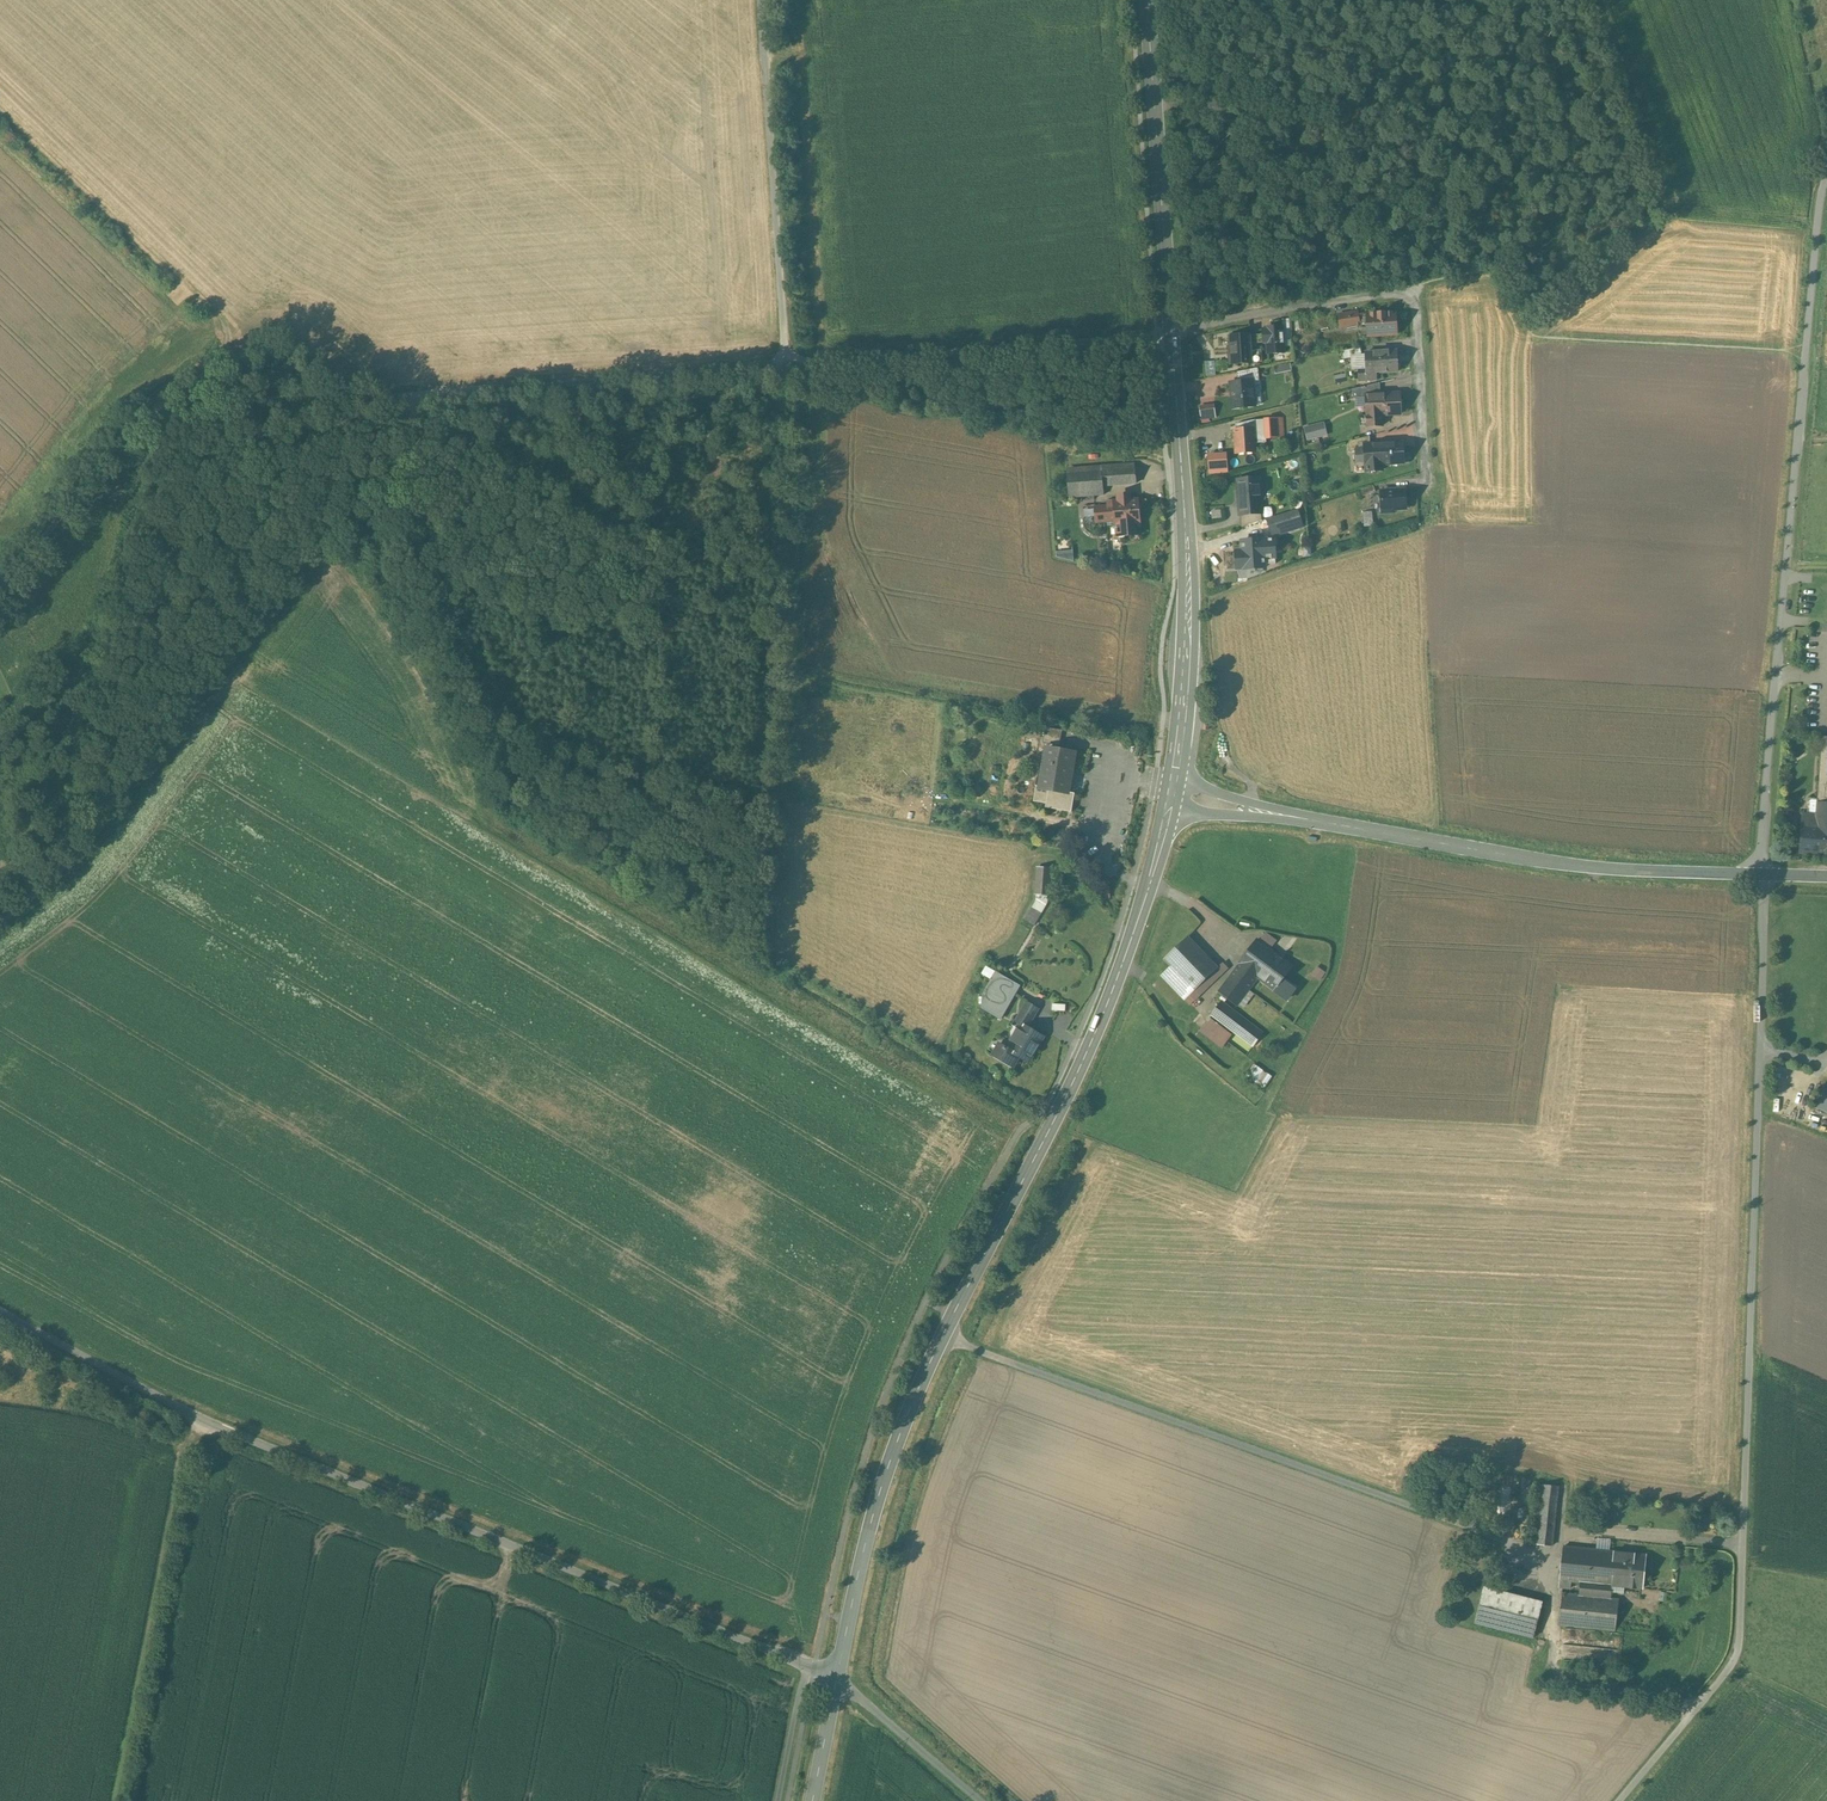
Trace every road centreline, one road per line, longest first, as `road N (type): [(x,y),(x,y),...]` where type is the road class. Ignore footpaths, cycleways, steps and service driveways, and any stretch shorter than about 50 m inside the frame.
road 1 (unclassified): [(0,924),(77,857),(430,395),(787,367)]
road 2 (unclassified): [(1762,875),(1740,1636),(1730,1669),(1621,1800)]
road 3 (secondary): [(1172,793),(1136,927),(1087,1052),(917,1392),(859,1572),(836,1679)]
road 4 (unclassified): [(836,1679),(207,1420),(0,1312)]
road 5 (unclassified): [(1826,177),(1762,875)]
road 6 (secondary): [(1762,875),(1551,862),(1172,793)]
road 7 (secondary): [(1172,793),(1188,580),(1172,337)]
road 8 (track): [(1409,297),(1424,282),(1493,269),(1507,277),(1533,337),(1806,350)]
road 9 (unclassified): [(787,367),(1172,337)]
road 10 (unclassified): [(762,0),(787,367)]
road 11 (secondary): [(1171,330),(1146,0)]
road 12 (residential): [(1171,330),(1393,293)]
road 13 (residential): [(1393,293),(1409,297),(1416,310),(1426,483)]
road 14 (unclassified): [(836,1679),(980,1800)]
road 15 (secondary): [(836,1679),(812,1800)]

